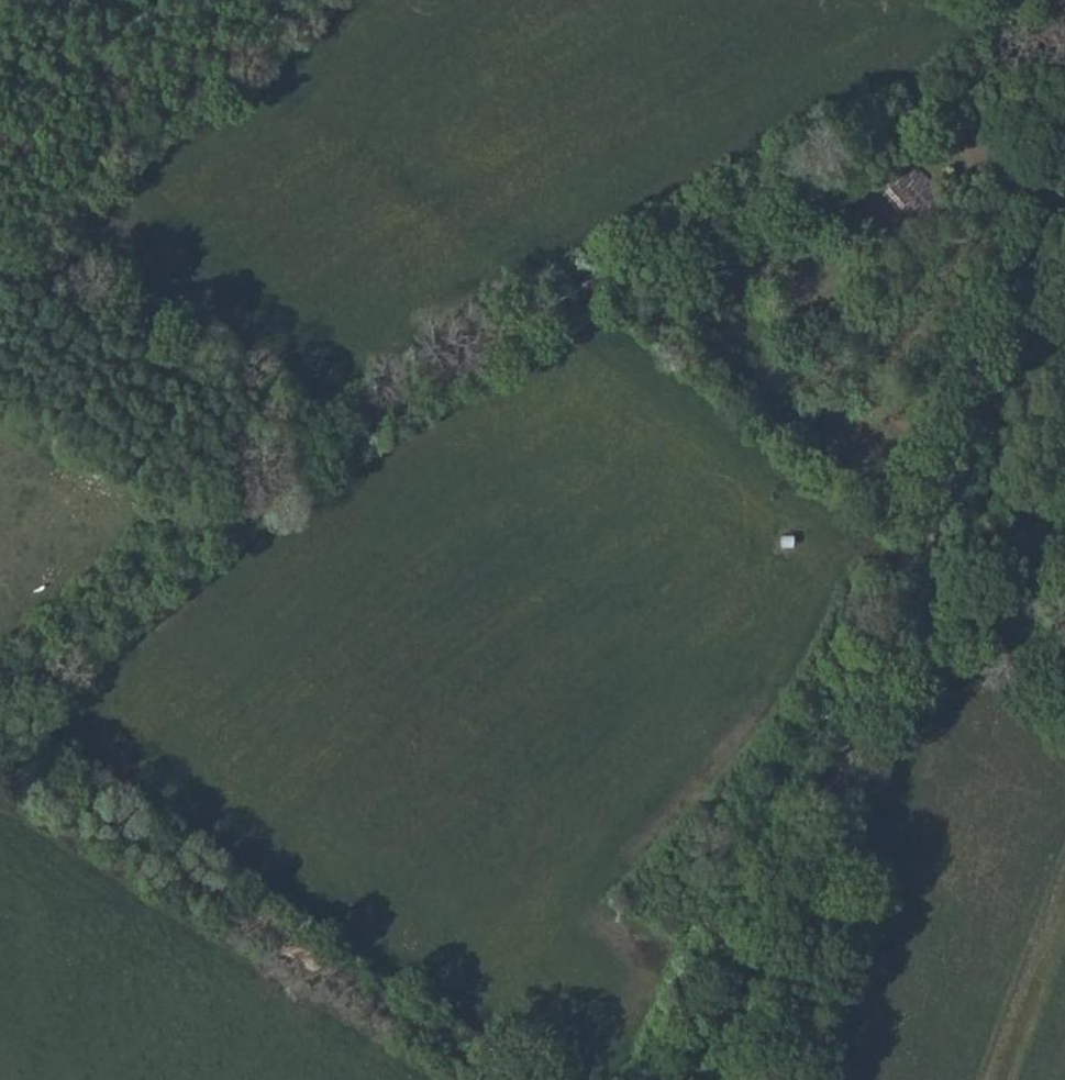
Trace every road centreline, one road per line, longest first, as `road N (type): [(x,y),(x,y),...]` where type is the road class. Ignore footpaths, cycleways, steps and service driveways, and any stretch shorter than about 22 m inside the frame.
road 1 (track): [(1064,38),(700,205),(362,418),(0,702)]
road 2 (track): [(1060,197),(913,537),(849,715),(759,1079)]

